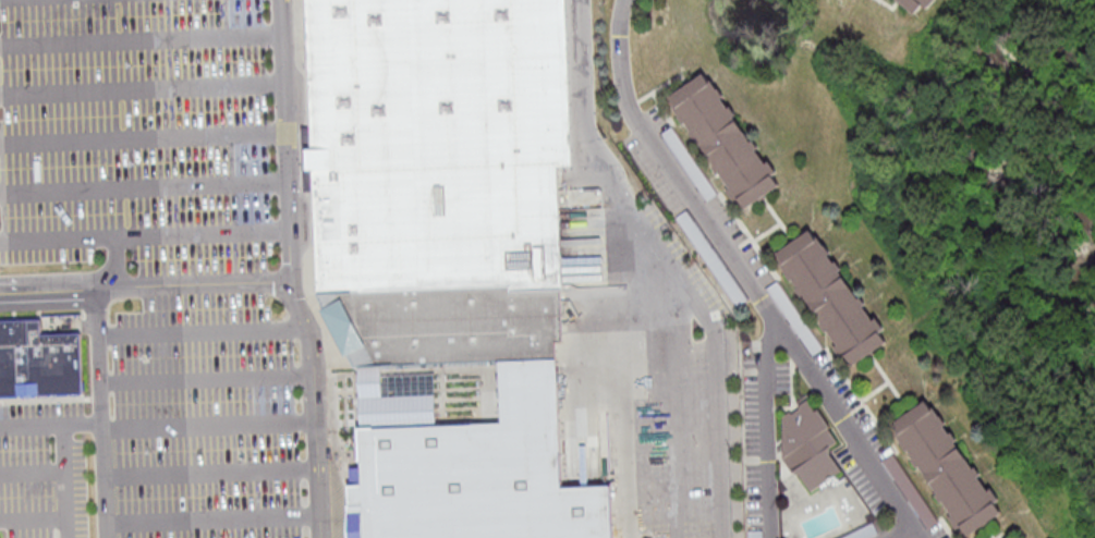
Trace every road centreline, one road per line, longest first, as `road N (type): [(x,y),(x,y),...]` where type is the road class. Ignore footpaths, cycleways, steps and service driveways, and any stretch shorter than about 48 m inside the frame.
road 1 (residential): [(629,0),(626,78),(637,114),(920,537)]
road 2 (residential): [(773,537),(767,355),(778,323)]

